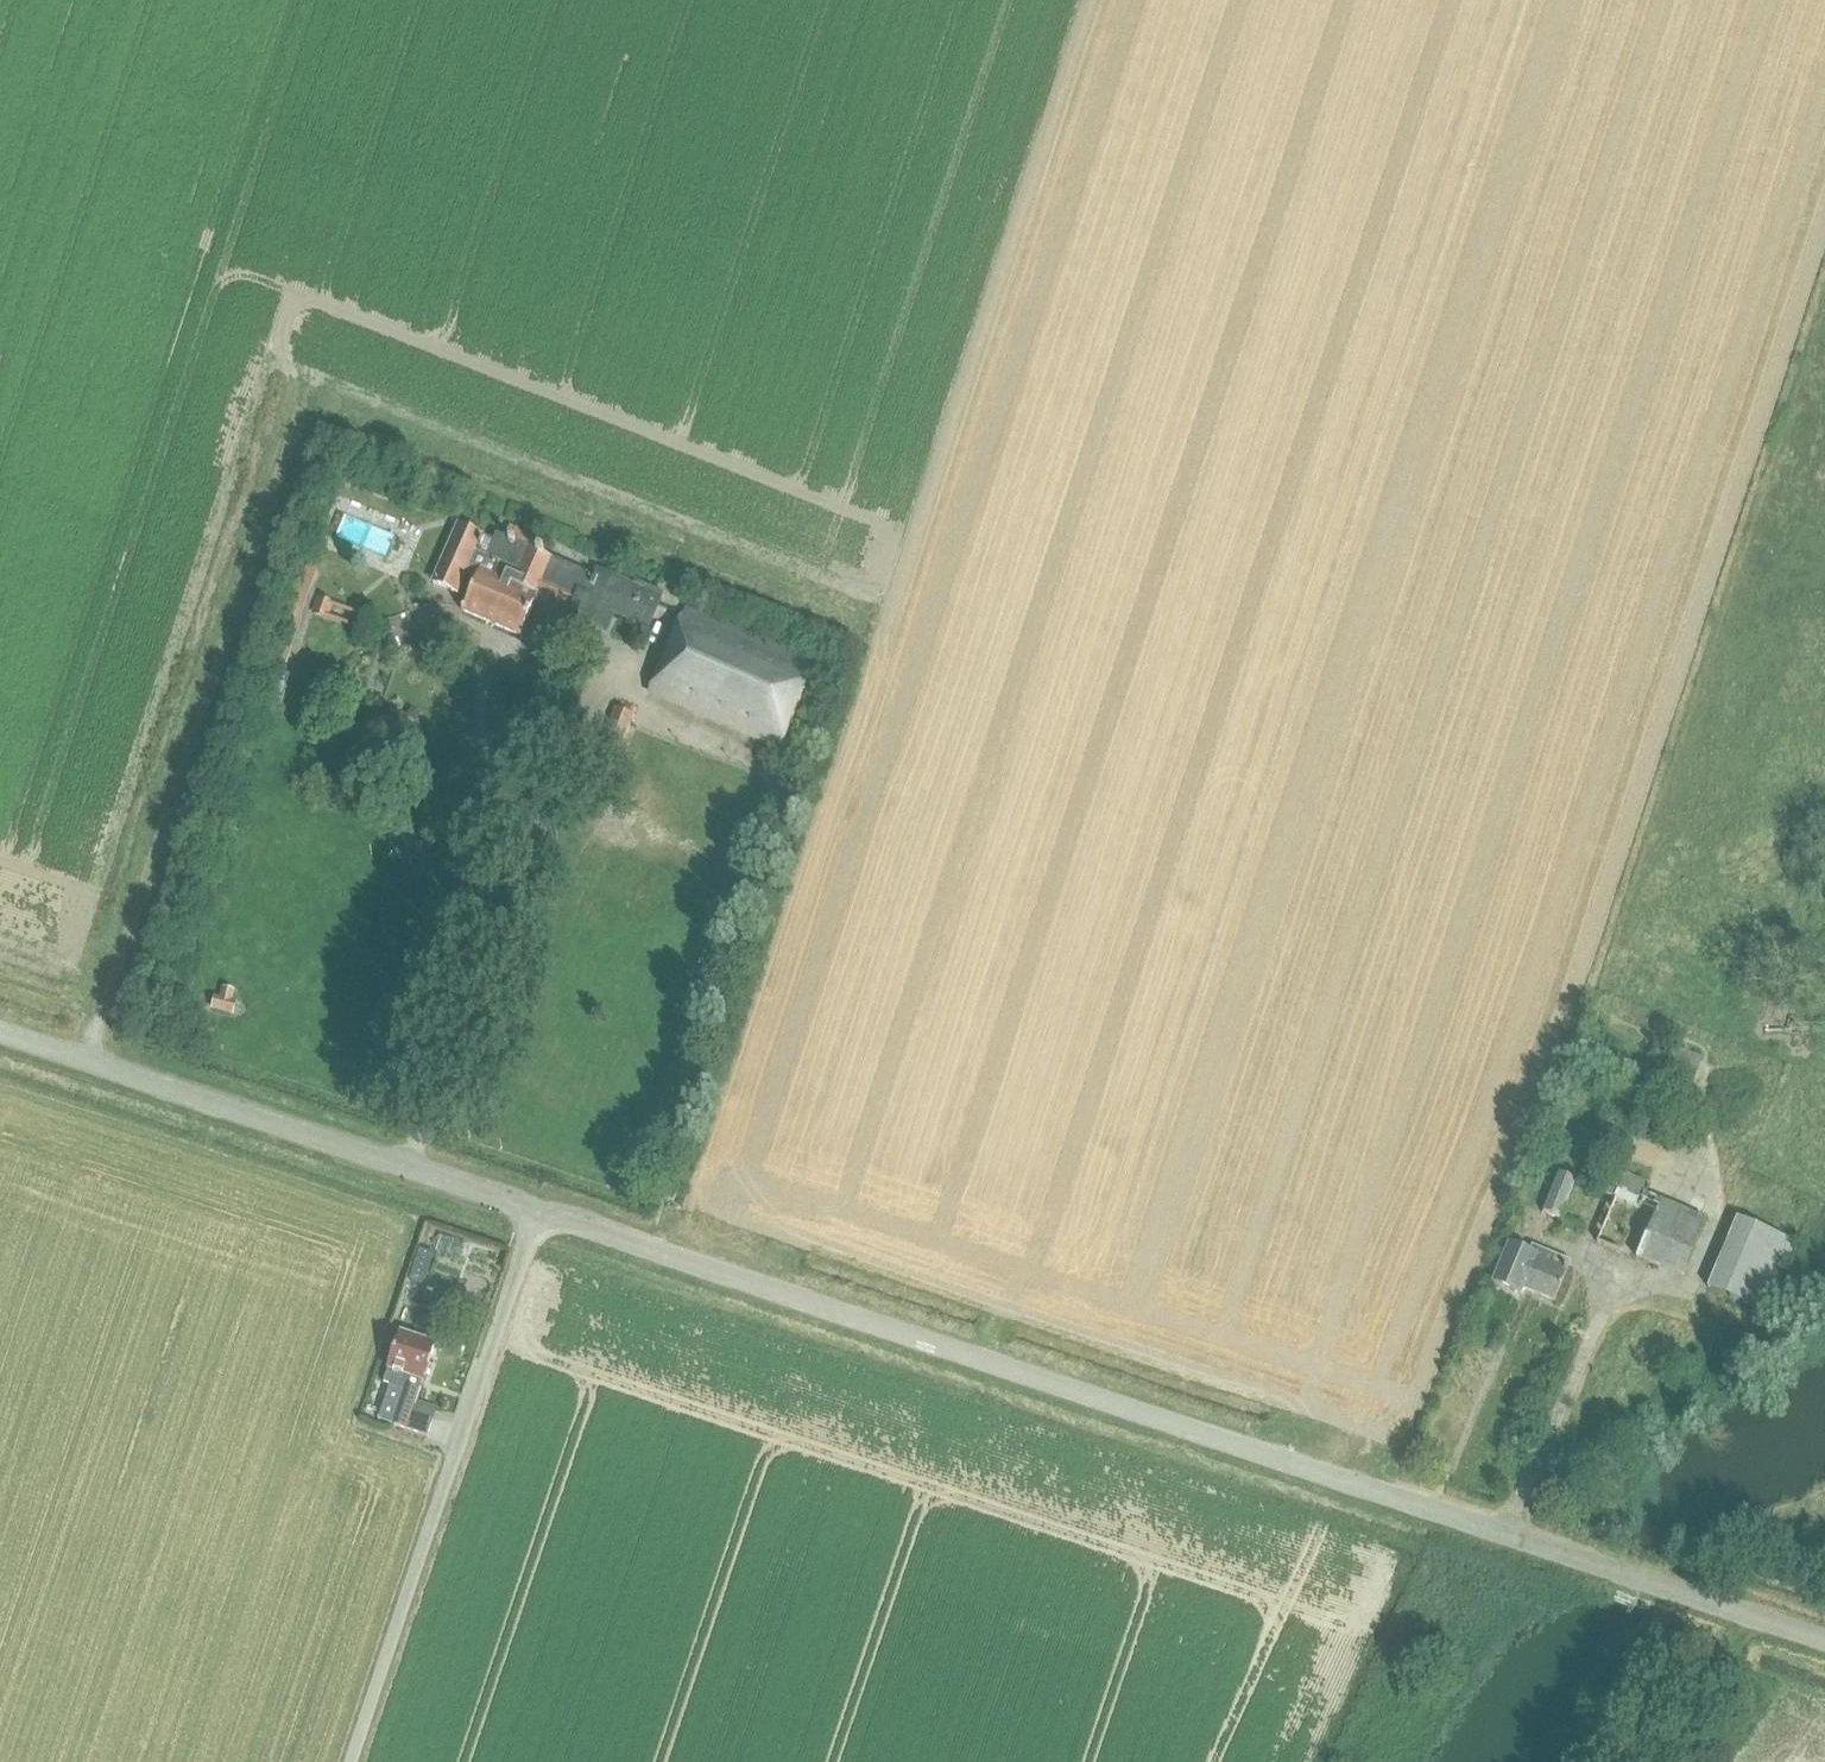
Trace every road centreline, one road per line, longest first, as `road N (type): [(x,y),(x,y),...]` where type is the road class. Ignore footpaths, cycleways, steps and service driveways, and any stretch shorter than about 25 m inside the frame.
road 1 (unclassified): [(1824,1642),(0,1032)]
road 2 (track): [(86,1061),(314,367)]

